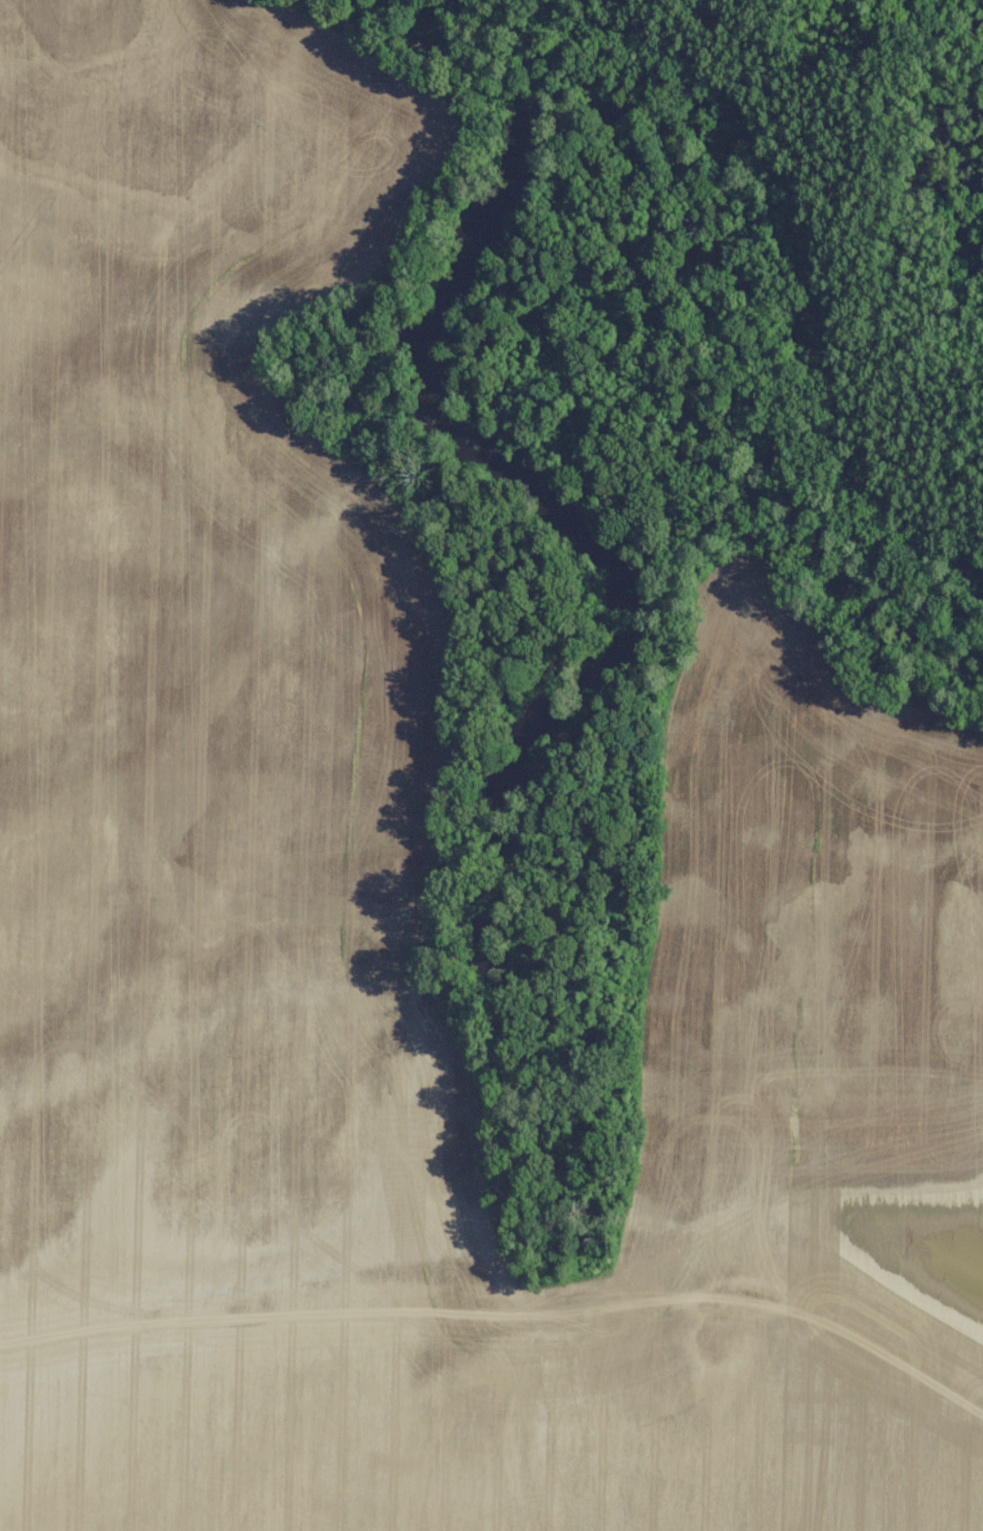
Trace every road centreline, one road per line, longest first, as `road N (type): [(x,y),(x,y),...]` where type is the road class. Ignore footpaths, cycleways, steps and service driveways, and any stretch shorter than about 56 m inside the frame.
road 1 (track): [(0,1336),(316,1316),(545,1315),(726,1299),(770,1305),(858,1338),(982,1416)]

